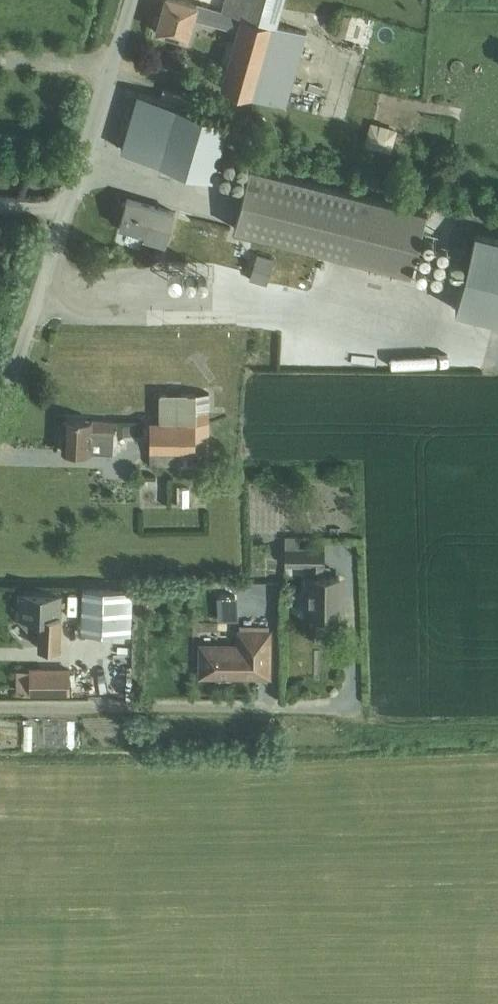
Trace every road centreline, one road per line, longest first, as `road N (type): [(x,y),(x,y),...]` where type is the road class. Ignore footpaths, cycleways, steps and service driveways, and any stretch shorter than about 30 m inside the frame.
road 1 (unclassified): [(0,419),(131,0)]
road 2 (residential): [(0,706),(356,706)]

